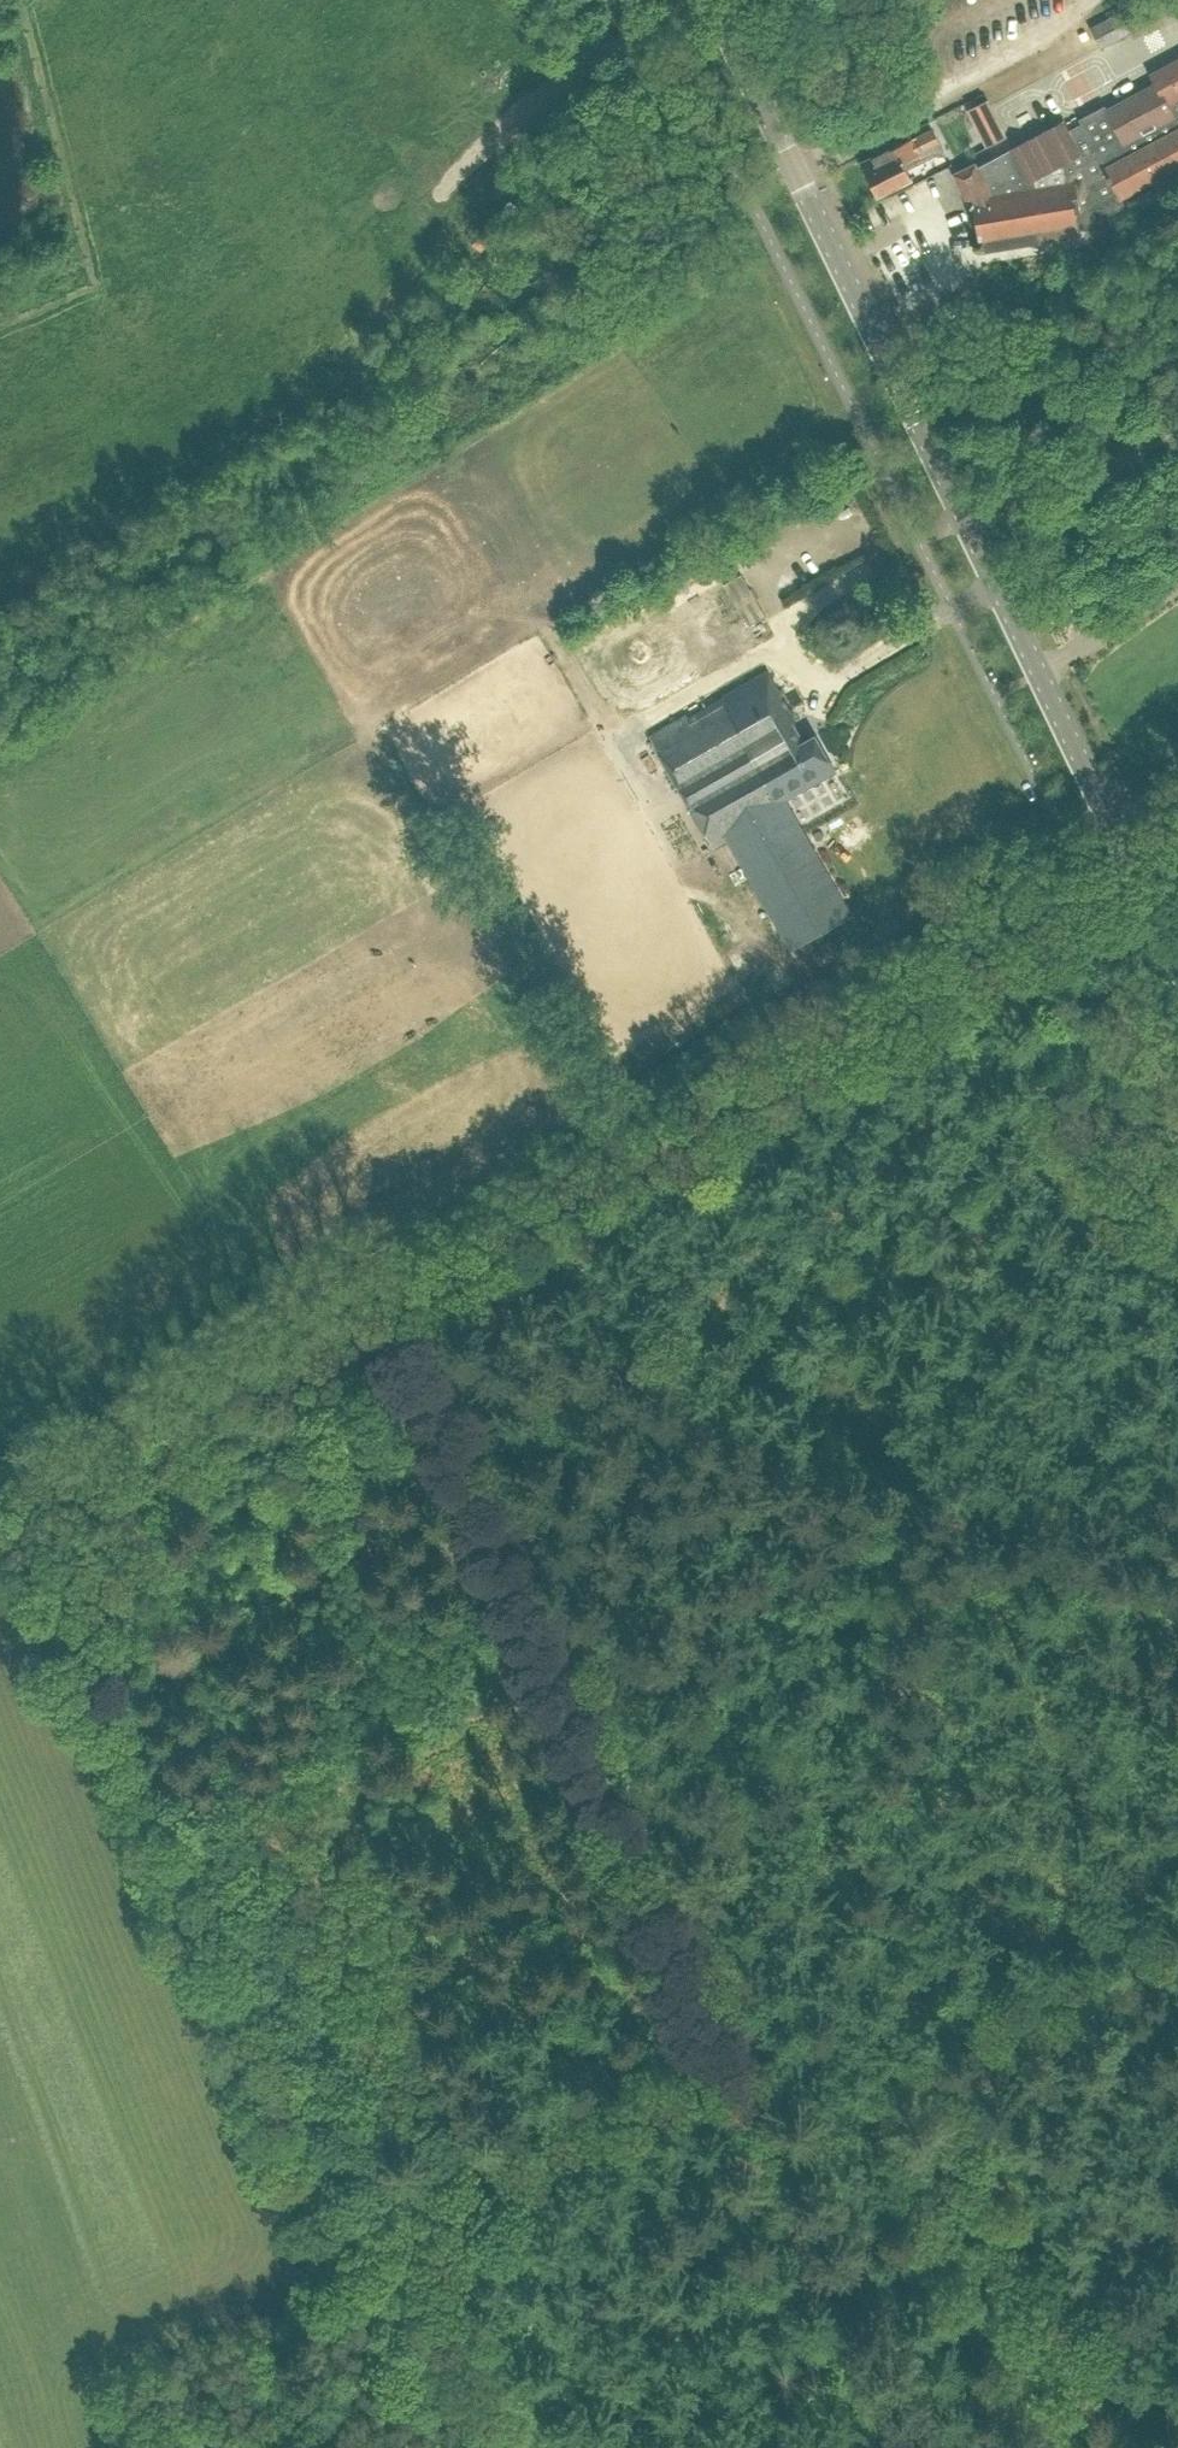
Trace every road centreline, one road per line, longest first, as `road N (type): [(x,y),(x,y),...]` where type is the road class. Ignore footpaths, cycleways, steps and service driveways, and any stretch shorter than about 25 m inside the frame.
road 1 (track): [(1101,798),(862,950),(95,1399),(56,1631)]
road 2 (secondary): [(1177,956),(716,0)]
road 3 (track): [(799,169),(1060,24),(1084,0)]

